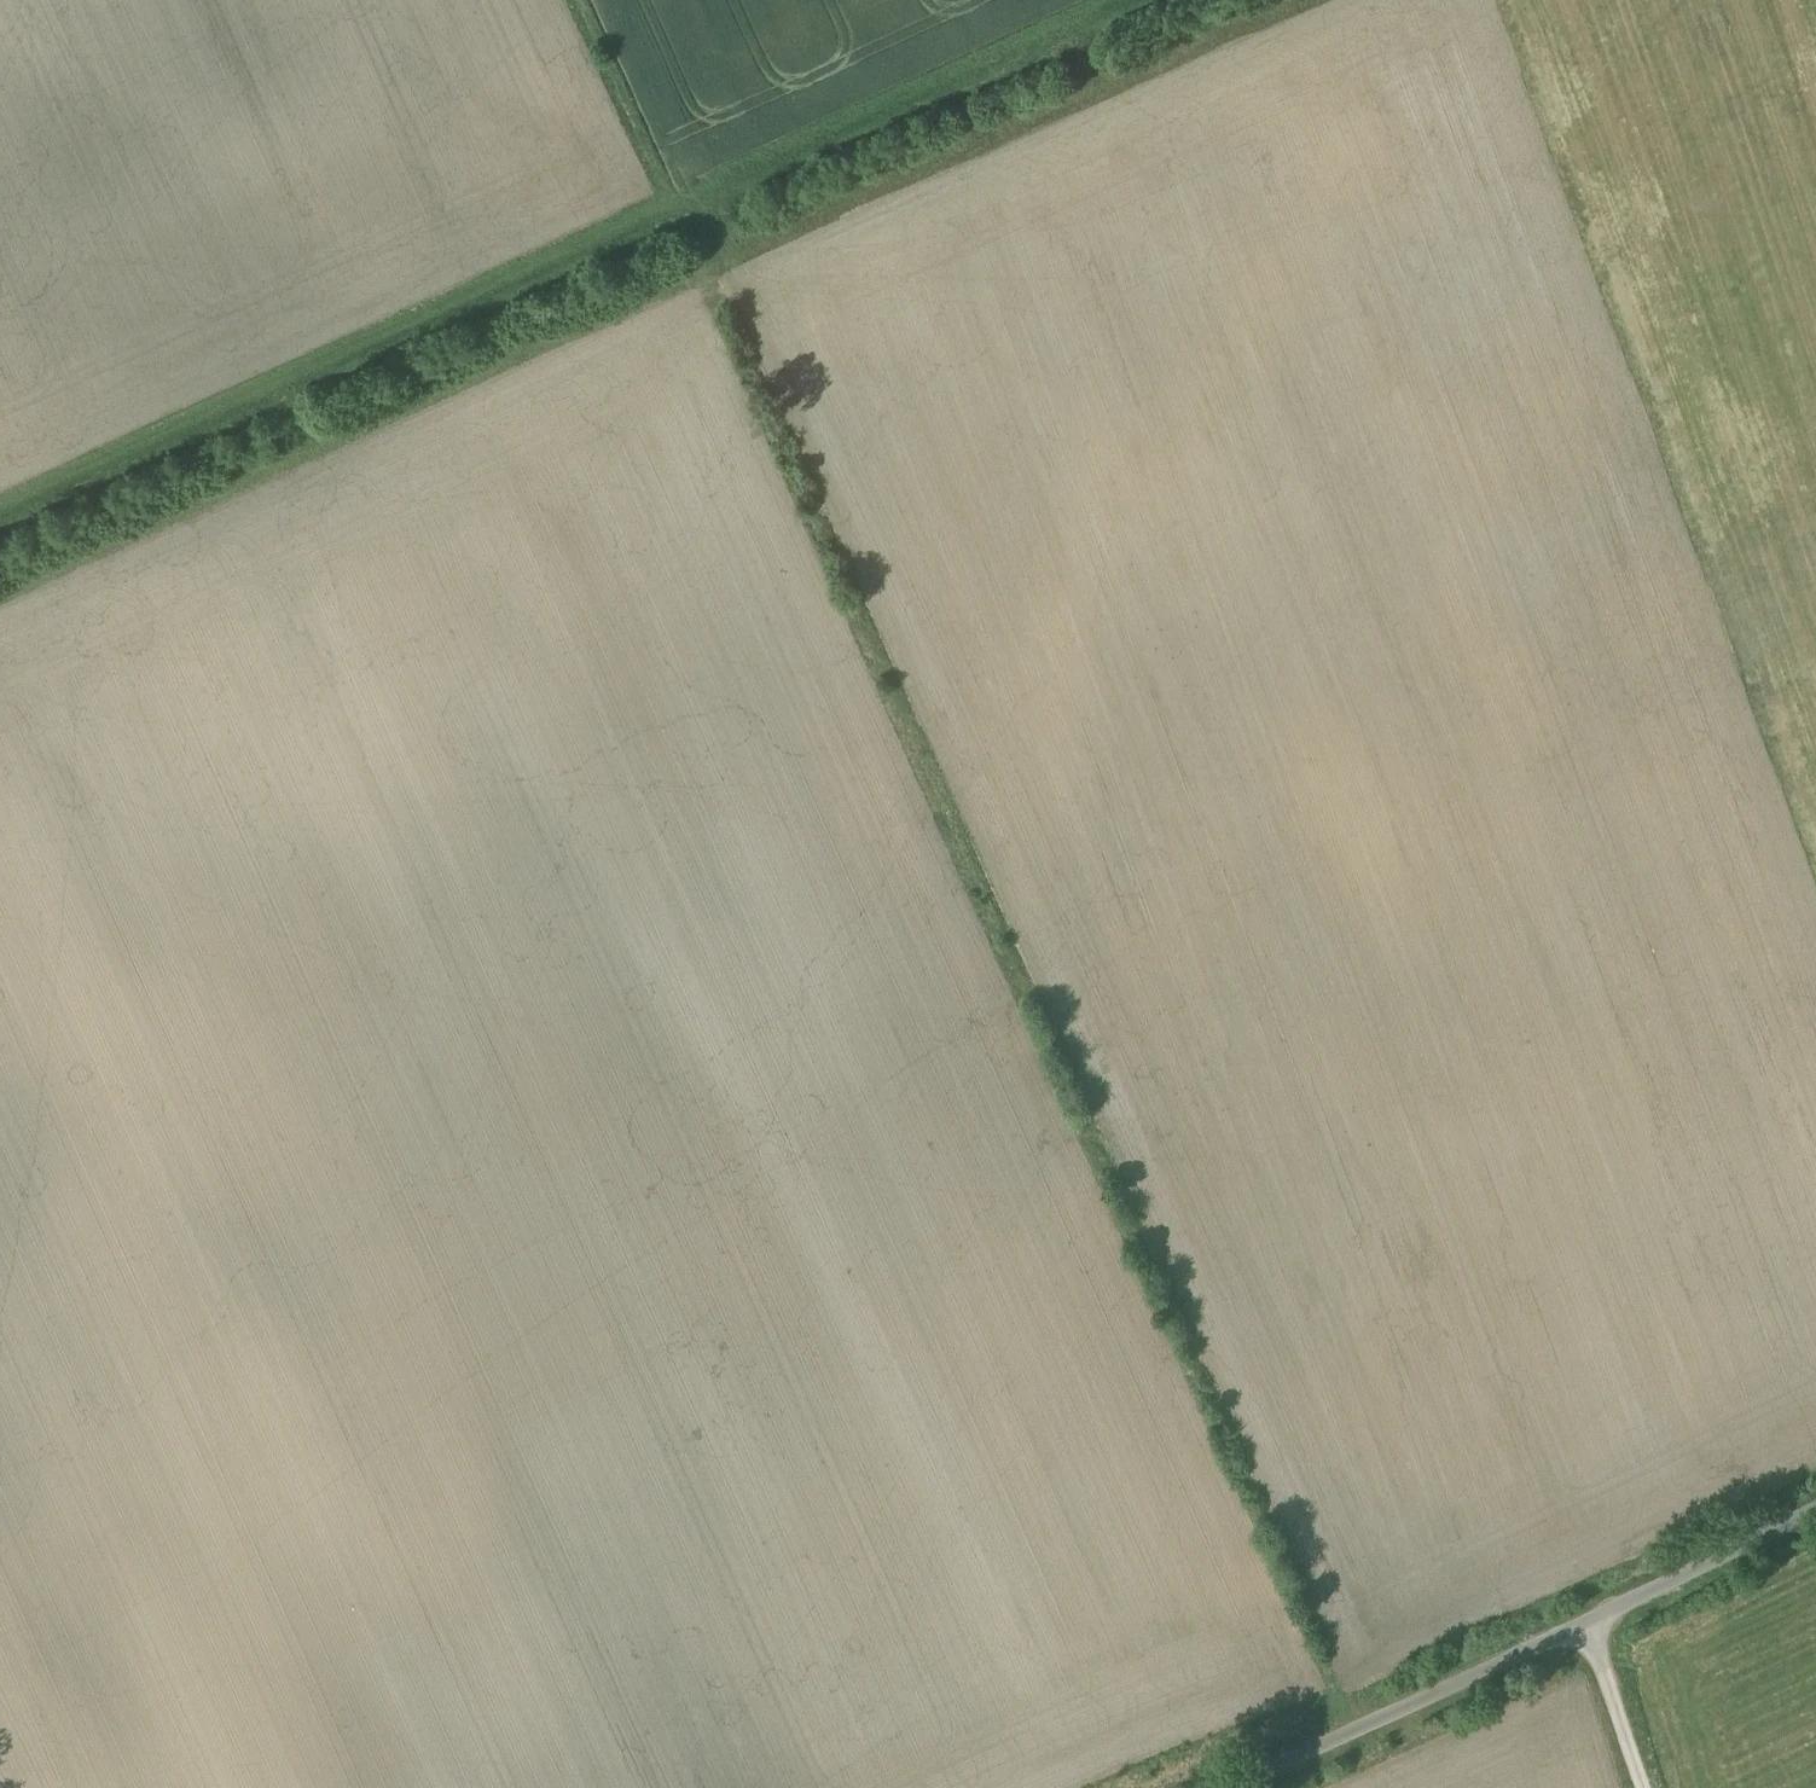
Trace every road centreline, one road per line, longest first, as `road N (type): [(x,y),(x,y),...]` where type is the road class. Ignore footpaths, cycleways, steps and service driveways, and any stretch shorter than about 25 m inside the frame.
road 1 (unclassified): [(1220,1787),(1815,1515)]
road 2 (track): [(1645,1787),(1591,1619)]

